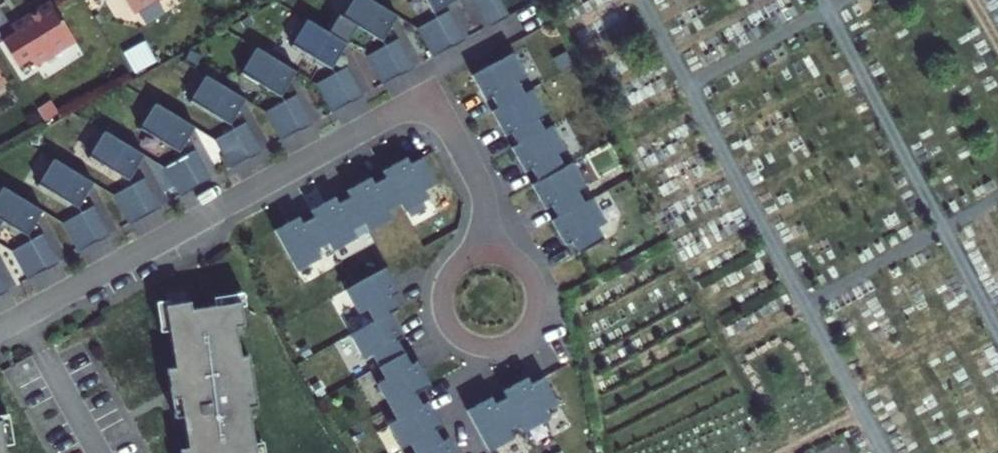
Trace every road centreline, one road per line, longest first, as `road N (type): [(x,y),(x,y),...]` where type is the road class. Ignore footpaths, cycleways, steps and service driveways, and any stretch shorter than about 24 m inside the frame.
road 1 (residential): [(0,328),(413,107),(439,115),(476,176),(490,253)]
road 2 (residential): [(490,253),(458,265),(442,303),(456,334),(487,347),(519,336),(535,306),(527,273),(499,255)]

